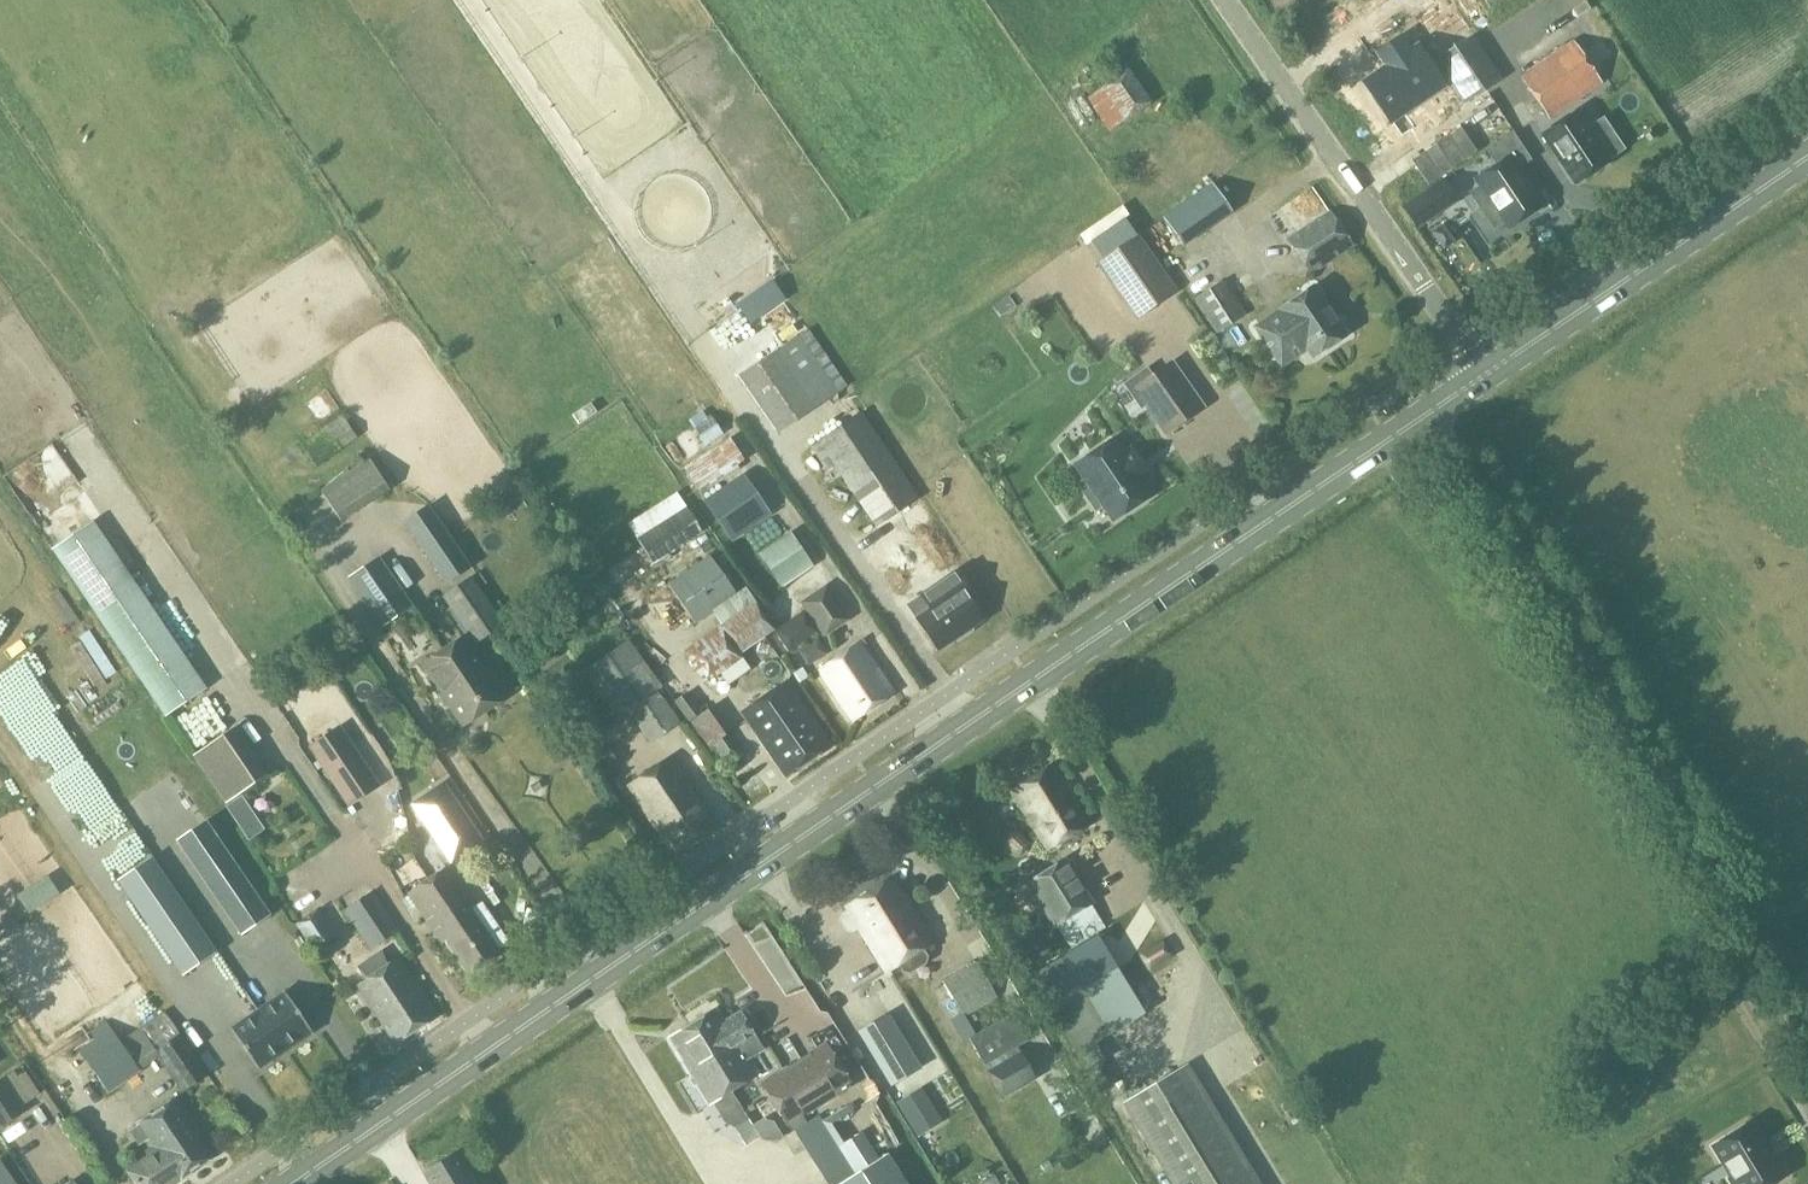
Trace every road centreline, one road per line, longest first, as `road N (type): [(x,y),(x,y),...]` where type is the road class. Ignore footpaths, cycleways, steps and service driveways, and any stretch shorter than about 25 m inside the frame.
road 1 (primary): [(294,1183),(1484,375)]
road 2 (unclassified): [(1484,375),(1224,0)]
road 3 (primary): [(1484,375),(1807,154)]

